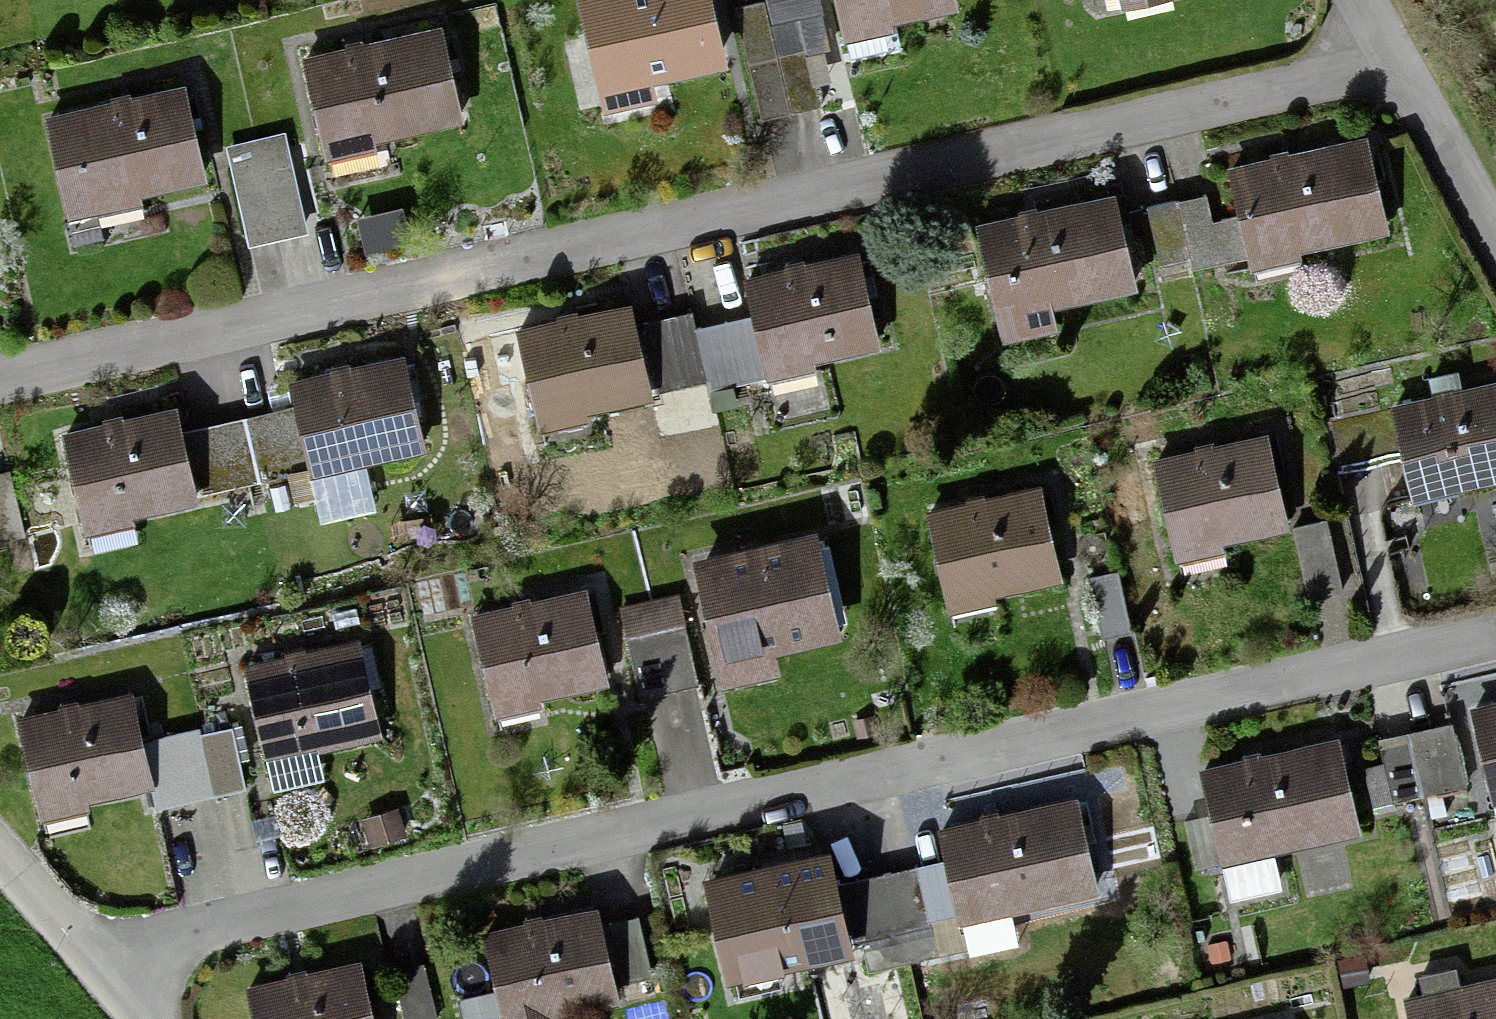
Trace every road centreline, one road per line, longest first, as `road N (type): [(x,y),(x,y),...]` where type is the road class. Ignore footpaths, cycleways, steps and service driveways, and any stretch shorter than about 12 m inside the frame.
road 1 (residential): [(0,389),(1405,58)]
road 2 (residential): [(115,973),(1495,635)]
road 3 (residential): [(1495,223),(1405,58)]
road 4 (residential): [(0,851),(115,973)]

